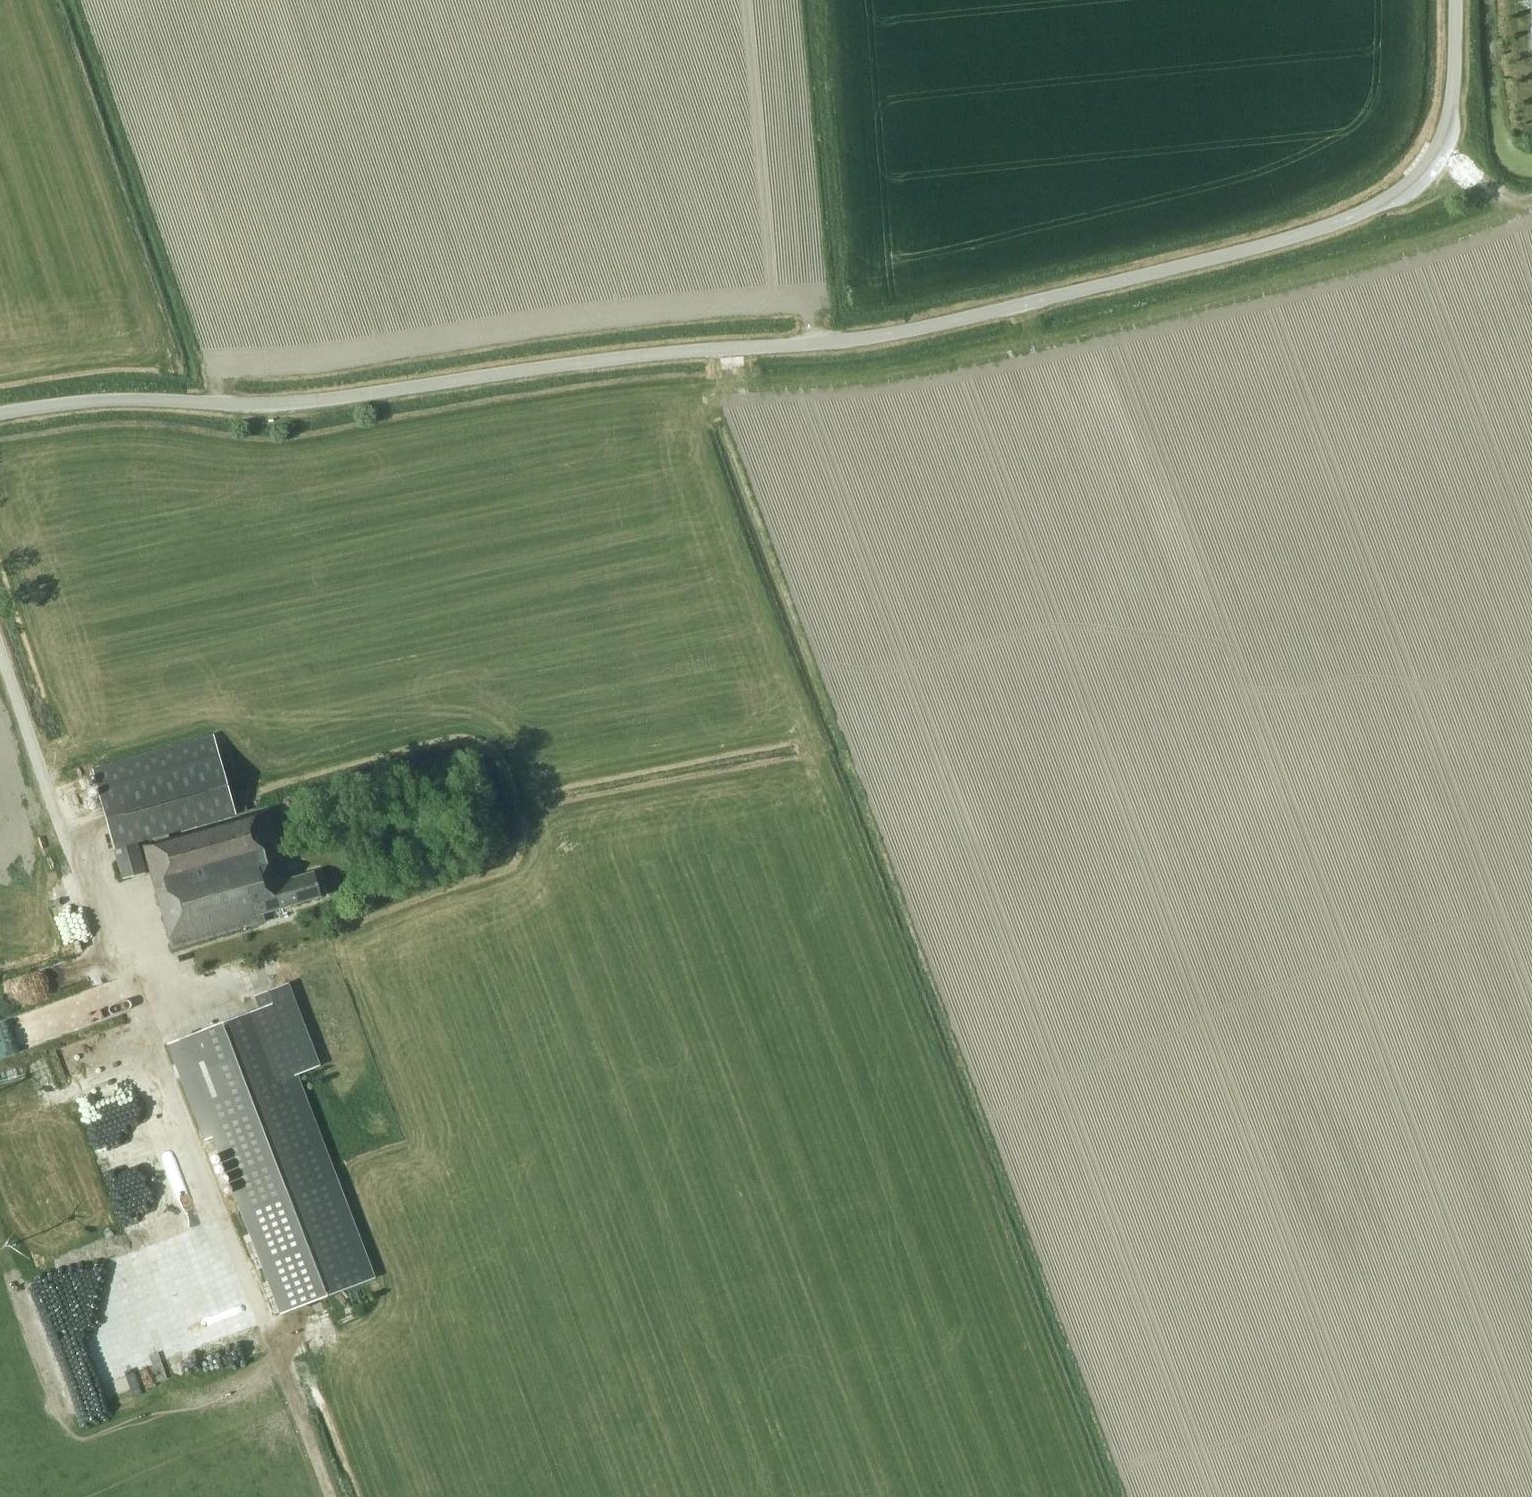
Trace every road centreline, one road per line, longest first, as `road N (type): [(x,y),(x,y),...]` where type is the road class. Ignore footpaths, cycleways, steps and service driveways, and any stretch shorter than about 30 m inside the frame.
road 1 (unclassified): [(0,412),(127,399),(252,404),(725,347),(835,342),(1294,236),(1367,212),(1427,169),(1451,110),(1454,0)]

